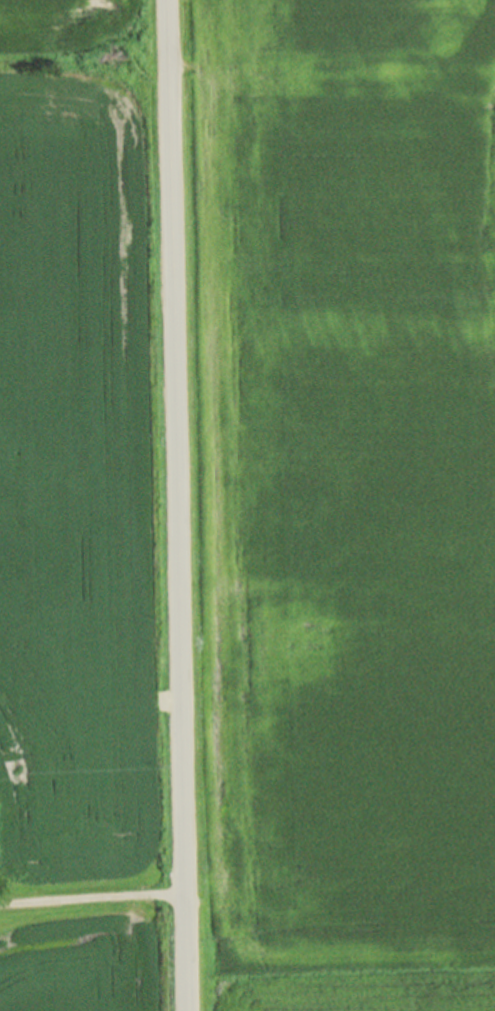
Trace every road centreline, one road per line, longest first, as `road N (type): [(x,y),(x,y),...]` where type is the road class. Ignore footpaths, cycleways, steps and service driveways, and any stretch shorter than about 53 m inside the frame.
road 1 (tertiary): [(171,0),(193,1010)]
road 2 (track): [(206,409),(206,84),(200,73),(172,66)]

